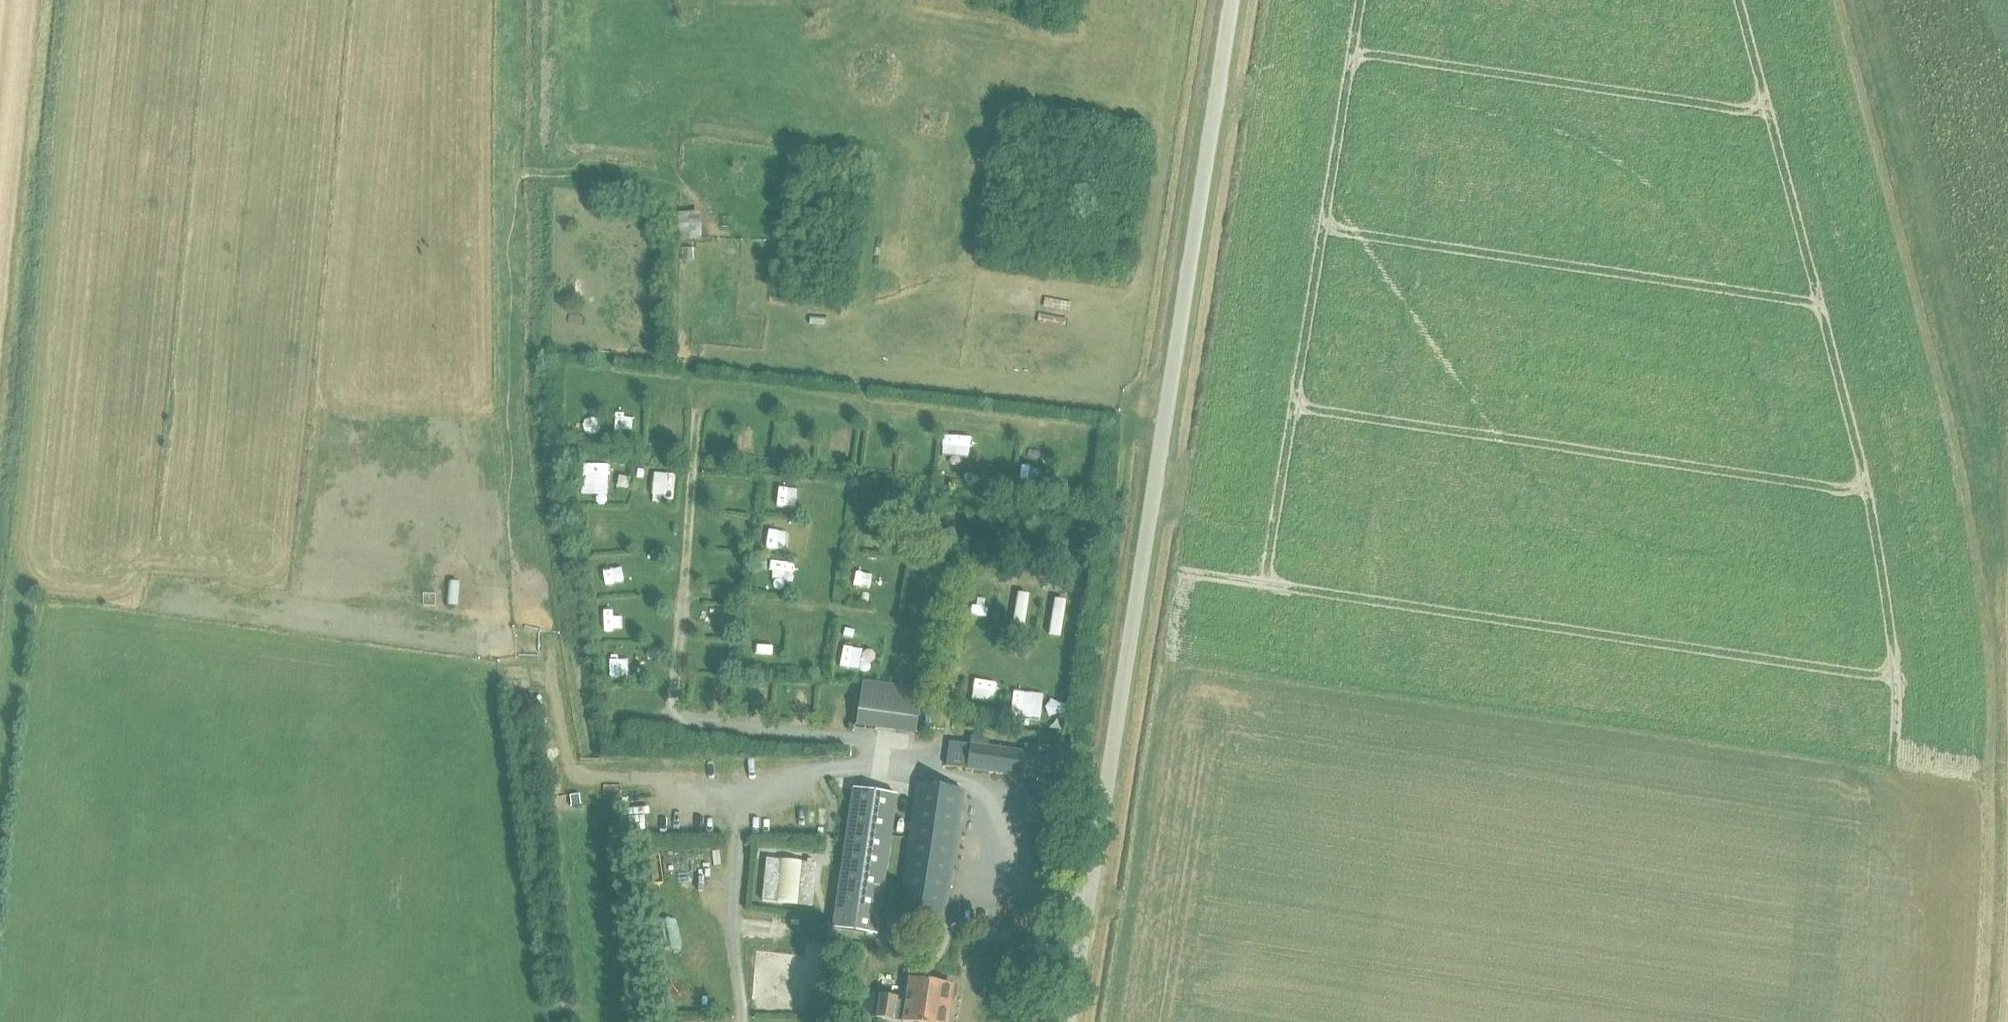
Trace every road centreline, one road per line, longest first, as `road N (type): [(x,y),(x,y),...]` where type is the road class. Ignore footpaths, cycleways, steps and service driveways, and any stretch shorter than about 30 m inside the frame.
road 1 (unclassified): [(1066,1021),(1230,0)]

